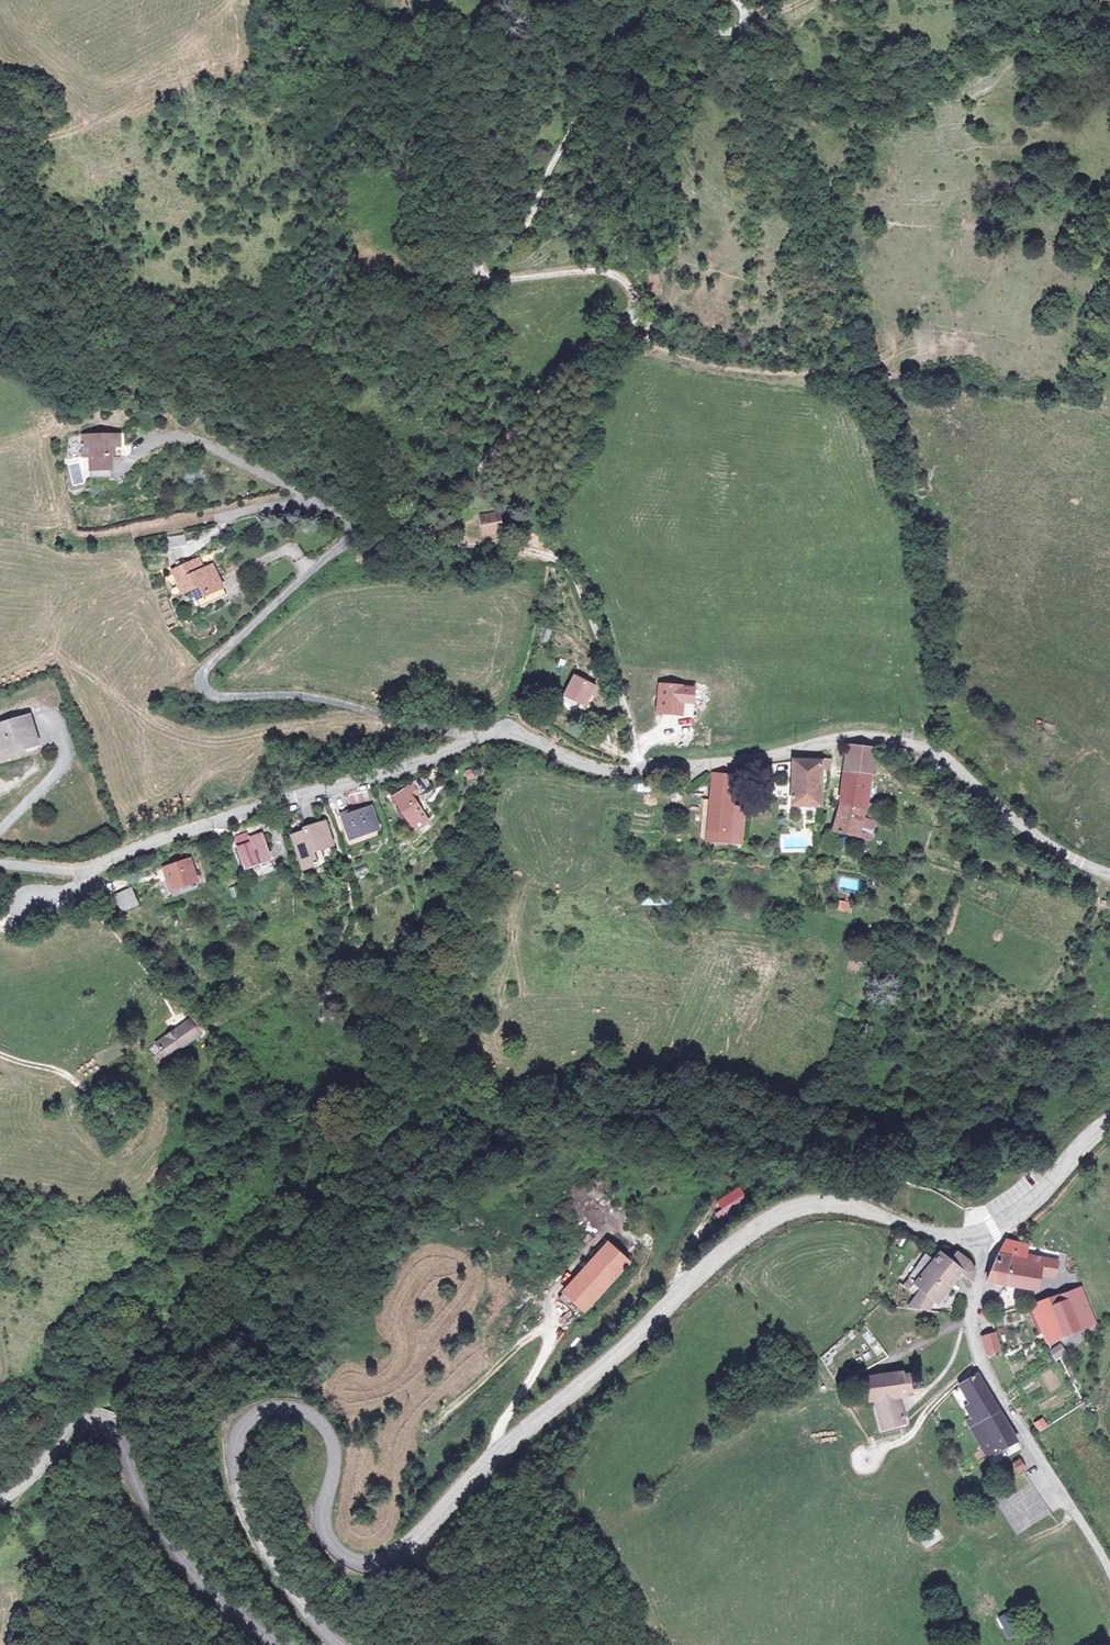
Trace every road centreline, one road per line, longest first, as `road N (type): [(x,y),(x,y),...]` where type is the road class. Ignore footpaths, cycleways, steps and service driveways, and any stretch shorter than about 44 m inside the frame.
road 1 (track): [(733,0),(743,16),(732,30),(707,32),(654,2),(606,42),(526,216),(473,267),(481,278),(607,273),(630,289),(633,314),(564,358),(482,453),(432,488),(426,510),(437,539),(541,554),(569,572),(611,667),(637,771)]
road 2 (tertiary): [(332,1644),(262,1557),(234,1499),(229,1442),(251,1413),(291,1406),(324,1426),(332,1458),(317,1511),(321,1541),(346,1561),(379,1560),(718,1256),(779,1215),(829,1203),(976,1239)]
road 3 (unclassified): [(1109,874),(1044,842),(941,756),(912,743),(851,738),(692,767),(612,771),(512,730),(492,735)]
road 4 (unclassified): [(492,735),(436,734),(279,693),(211,697),(202,689),(203,673),(336,550),(347,525),(322,507),(218,516)]
road 5 (unclassified): [(492,735),(137,847),(87,875)]
road 6 (tertiary): [(0,1499),(29,1479),(72,1424),(101,1419),(120,1438),(163,1539),(223,1606),(274,1644)]
road 7 (unclassified): [(1109,1578),(975,1345),(970,1322),(982,1268),(976,1239)]
road 8 (unclassified): [(976,1239),(1040,1193),(1109,1120)]
road 9 (track): [(983,1362),(913,1432),(875,1453)]

